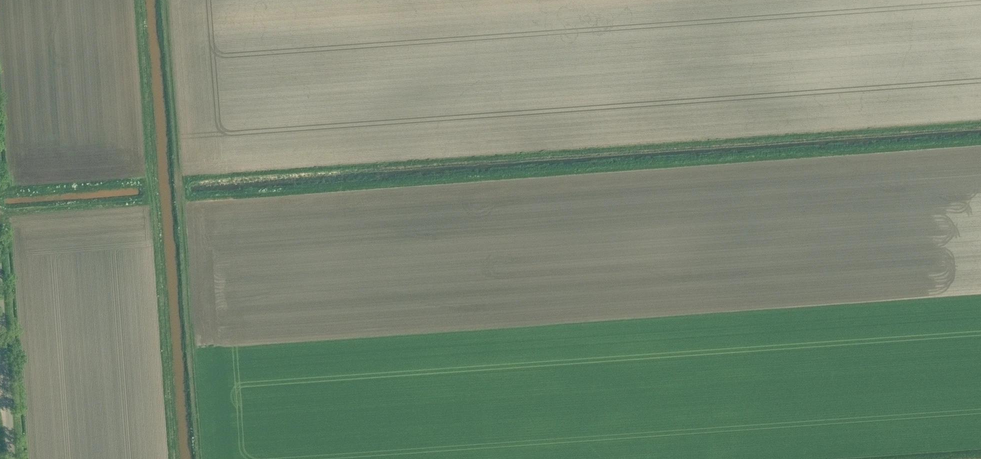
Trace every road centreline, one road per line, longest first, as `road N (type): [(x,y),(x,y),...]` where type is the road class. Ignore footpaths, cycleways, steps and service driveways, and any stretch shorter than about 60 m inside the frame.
road 1 (unclassified): [(11,458),(0,313)]

